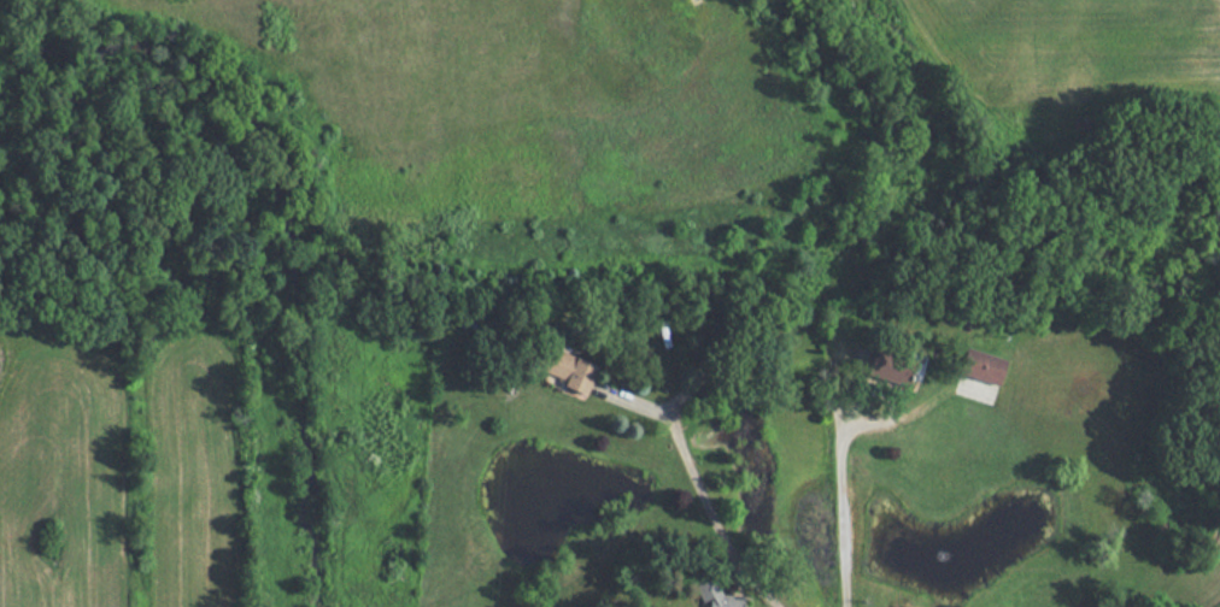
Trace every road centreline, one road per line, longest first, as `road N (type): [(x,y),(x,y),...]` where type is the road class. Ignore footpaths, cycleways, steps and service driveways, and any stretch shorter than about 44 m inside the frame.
road 1 (residential): [(773,606),(739,578),(712,536),(667,418)]

